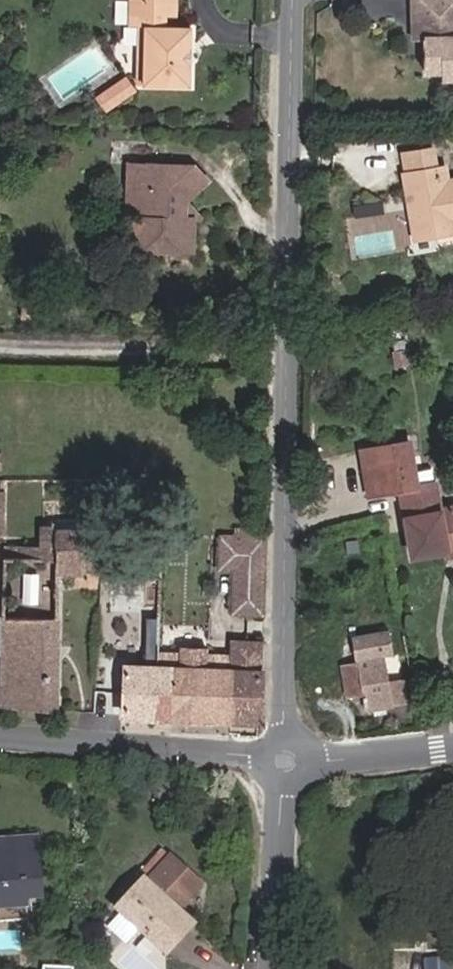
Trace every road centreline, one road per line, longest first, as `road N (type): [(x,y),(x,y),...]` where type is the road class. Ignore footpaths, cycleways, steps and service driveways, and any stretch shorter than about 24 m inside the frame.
road 1 (residential): [(291,745),(291,0)]
road 2 (residential): [(0,736),(276,762)]
road 3 (residential): [(283,968),(289,780)]
road 4 (unclassified): [(452,751),(306,764)]

